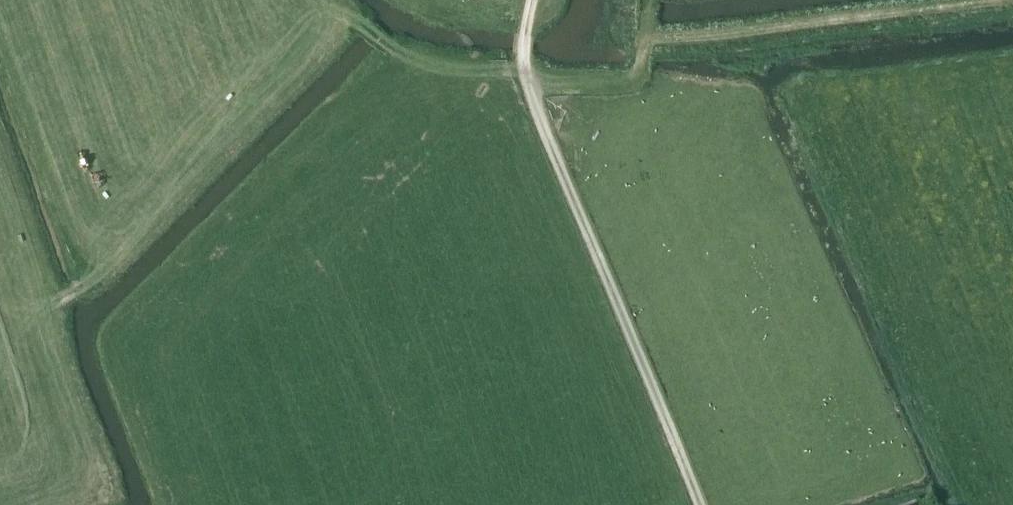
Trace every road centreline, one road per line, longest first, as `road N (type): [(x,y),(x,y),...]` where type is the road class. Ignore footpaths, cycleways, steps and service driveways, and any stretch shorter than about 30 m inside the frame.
road 1 (track): [(701,504),(528,81)]

